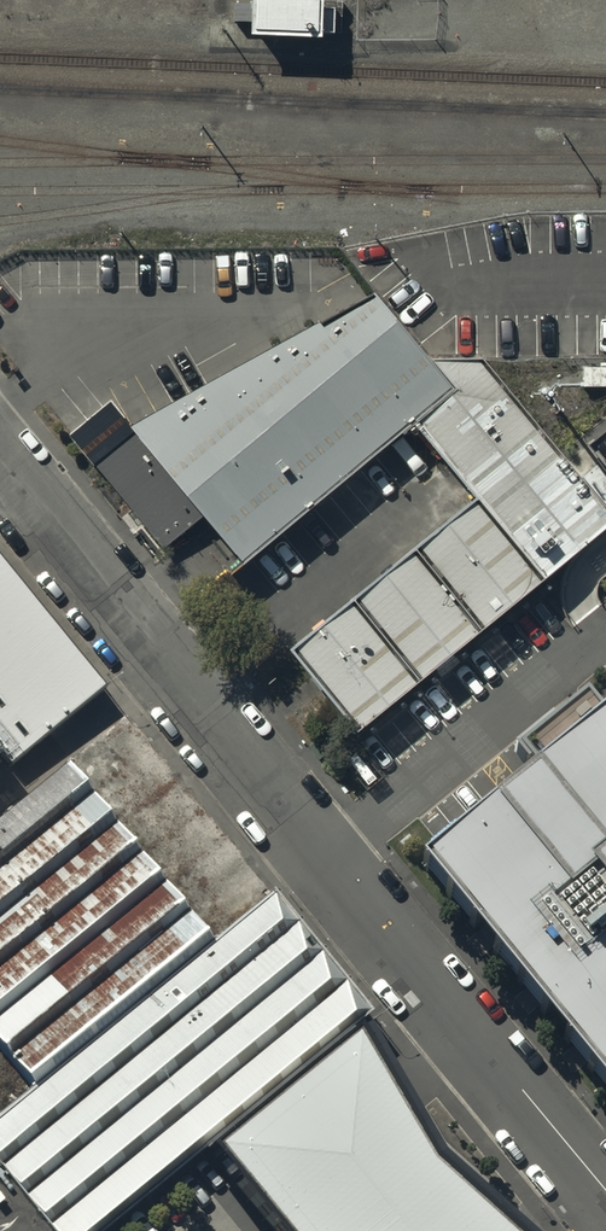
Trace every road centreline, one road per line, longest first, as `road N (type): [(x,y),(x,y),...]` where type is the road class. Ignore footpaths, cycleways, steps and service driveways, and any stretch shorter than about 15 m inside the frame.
road 1 (unclassified): [(0,453),(605,1190)]

